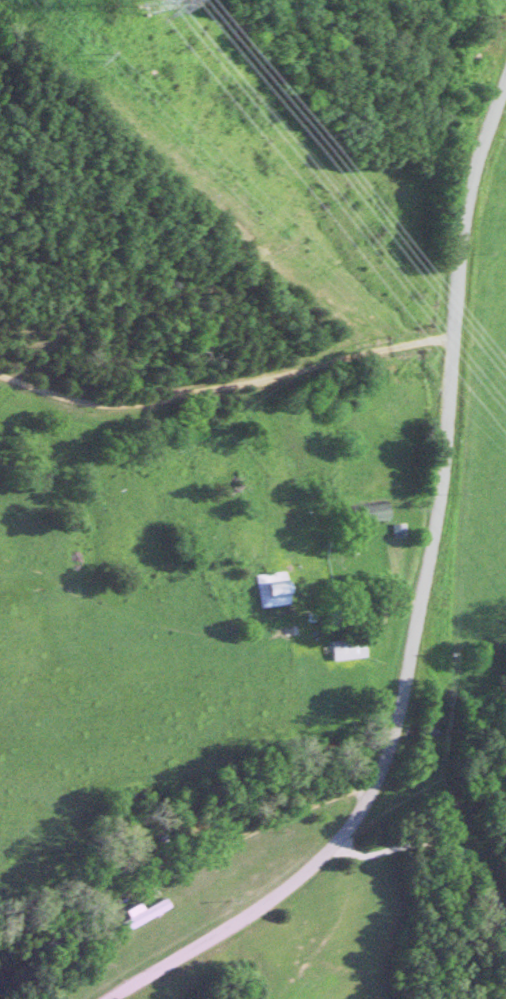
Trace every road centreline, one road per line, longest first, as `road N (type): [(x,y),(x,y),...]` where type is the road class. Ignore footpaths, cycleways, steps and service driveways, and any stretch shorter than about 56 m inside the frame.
road 1 (residential): [(117,998),(242,925),(321,863),(379,772),(444,478),(468,204),(505,80)]
road 2 (residential): [(457,331),(113,400),(0,372)]

